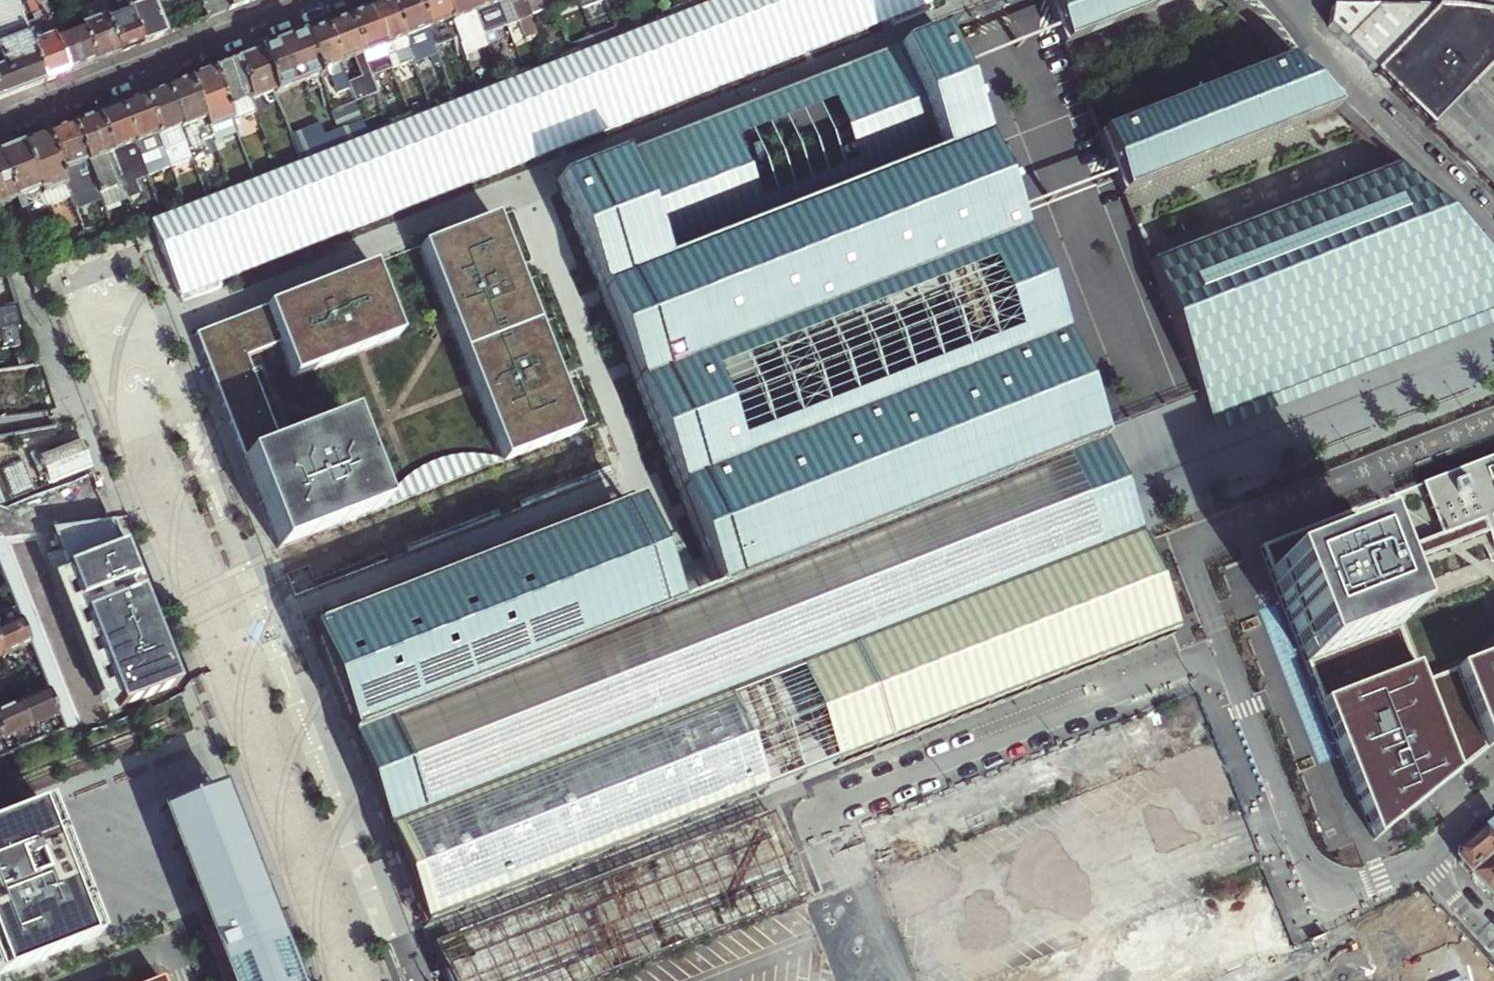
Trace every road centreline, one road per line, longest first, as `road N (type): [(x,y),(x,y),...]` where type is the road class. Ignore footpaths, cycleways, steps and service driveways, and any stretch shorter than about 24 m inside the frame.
road 1 (residential): [(326,0),(0,130)]
road 2 (residential): [(1493,227),(1269,0)]
road 3 (residential): [(1493,930),(1436,855),(1445,835),(1493,796)]
road 4 (residential): [(186,980),(163,945),(70,980)]

